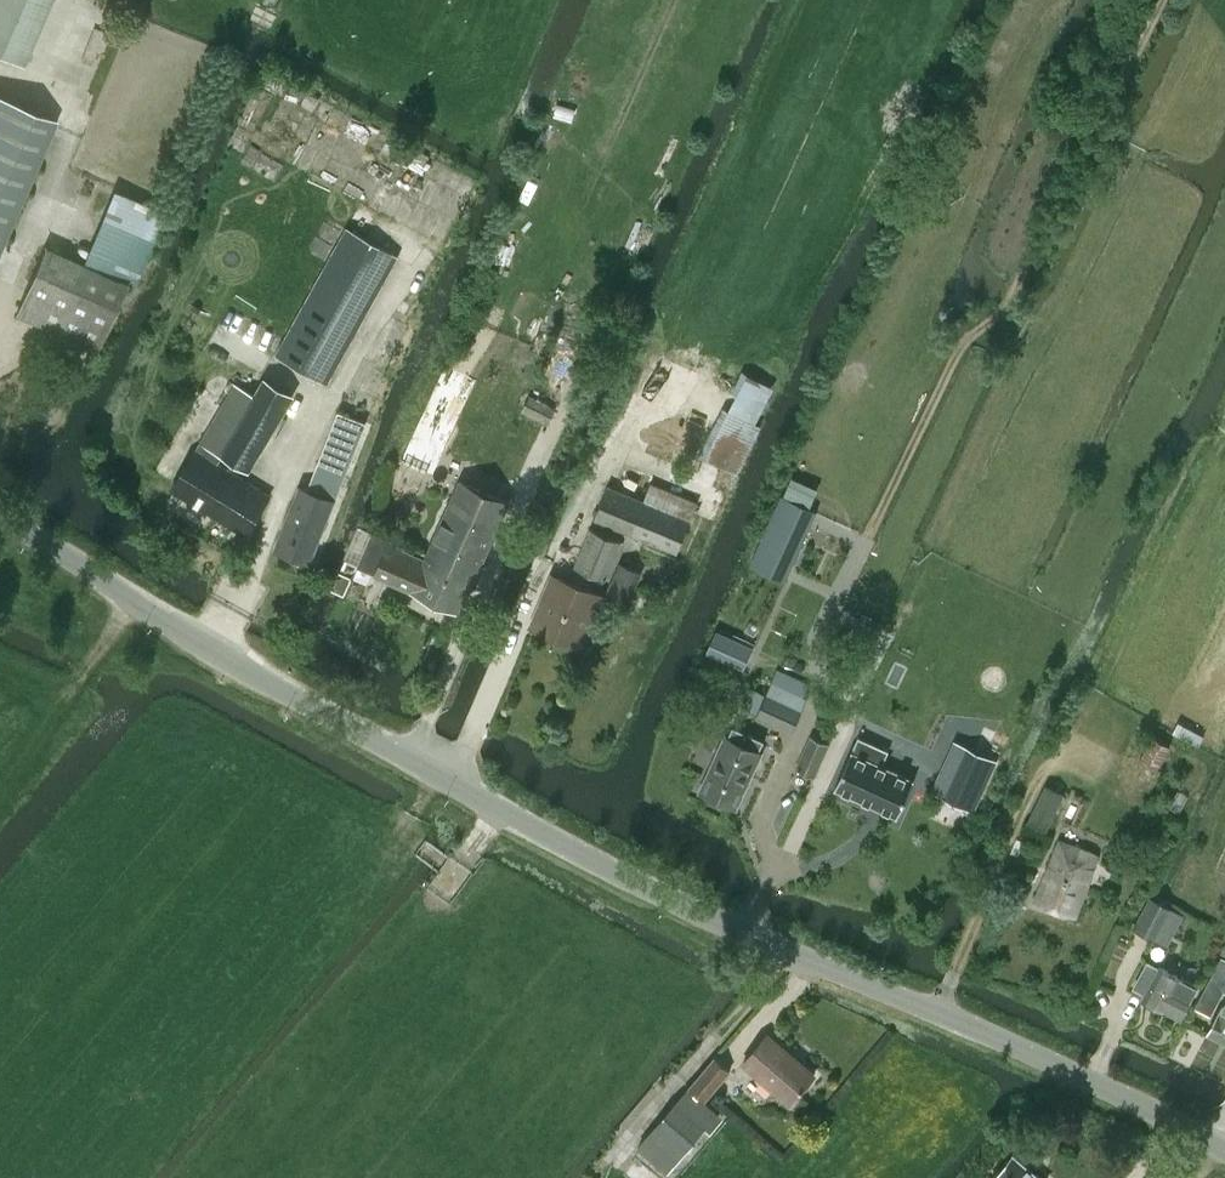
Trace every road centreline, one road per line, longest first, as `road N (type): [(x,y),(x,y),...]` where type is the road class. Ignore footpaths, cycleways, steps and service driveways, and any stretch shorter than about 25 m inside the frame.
road 1 (unclassified): [(1224,1145),(741,929),(236,663),(0,523)]

